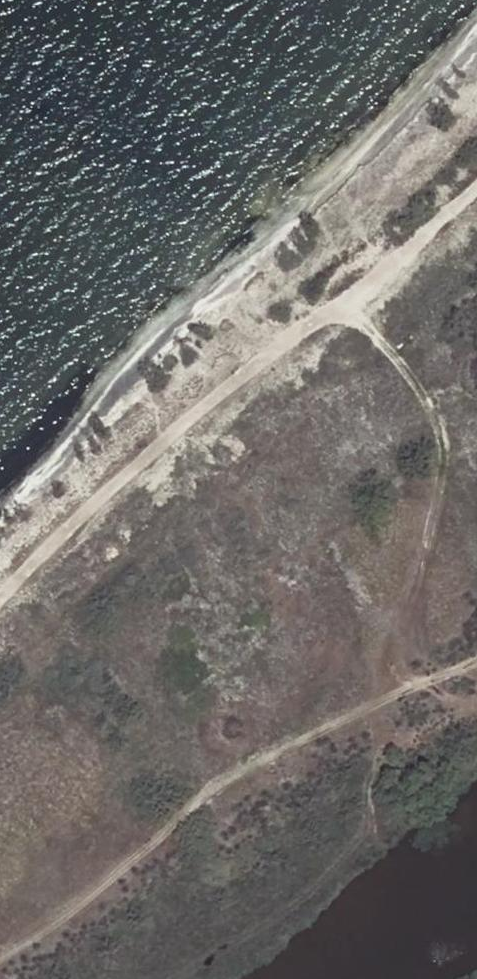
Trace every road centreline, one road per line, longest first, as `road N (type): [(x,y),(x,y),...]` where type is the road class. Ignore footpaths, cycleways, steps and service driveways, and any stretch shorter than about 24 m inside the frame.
road 1 (track): [(0,591),(187,422),(383,274),(476,186)]
road 2 (track): [(0,958),(261,762),(476,663)]
road 3 (track): [(339,308),(378,342),(439,418),(446,445),(407,692)]

